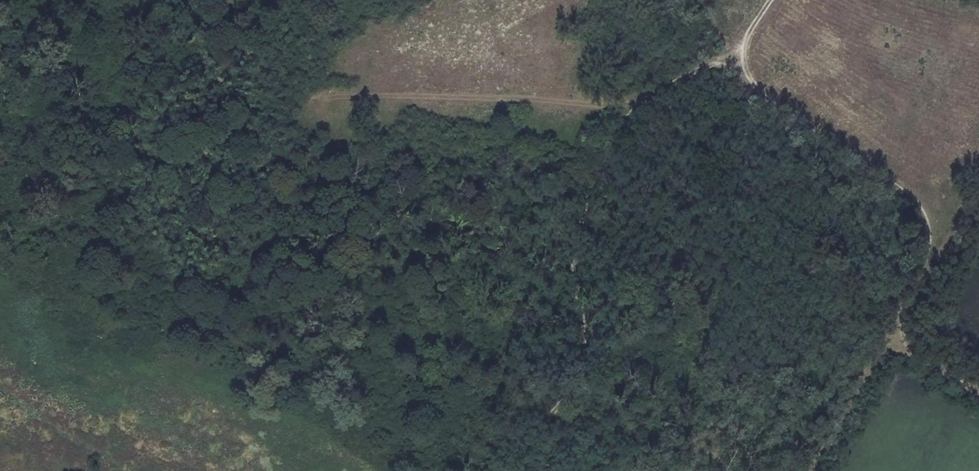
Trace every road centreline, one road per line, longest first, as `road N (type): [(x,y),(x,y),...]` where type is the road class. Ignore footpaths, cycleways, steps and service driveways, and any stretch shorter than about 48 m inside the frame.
road 1 (track): [(771,0),(732,61),(757,95),(835,155),(893,187),(921,214),(925,242),(894,345),(872,364),(815,470)]
road 2 (track): [(732,61),(676,76),(621,108),(469,94),(330,96)]
road 3 (track): [(123,470),(0,385)]

